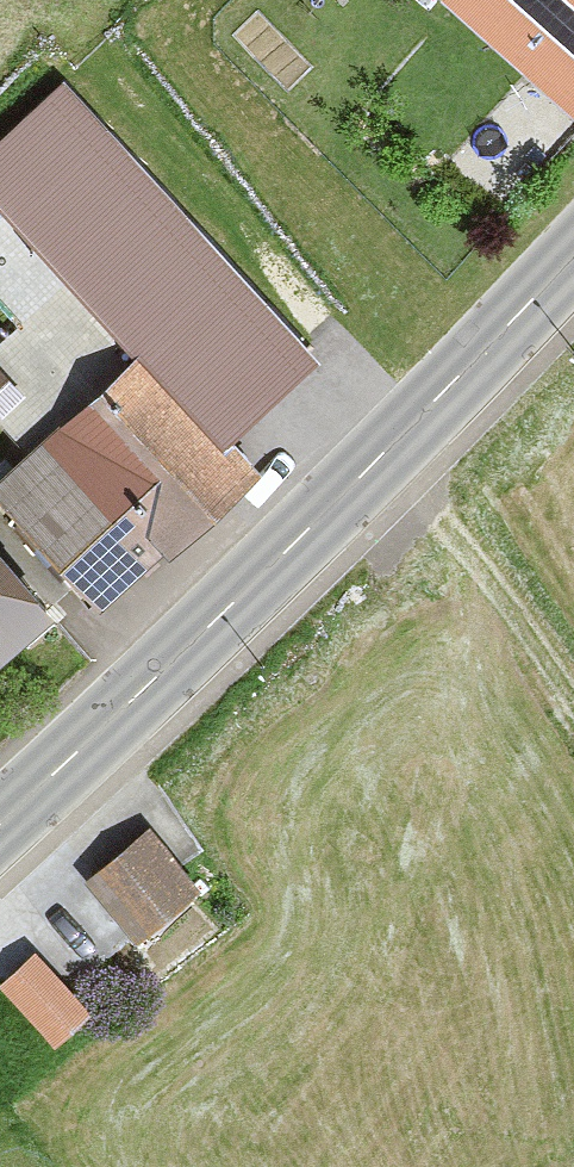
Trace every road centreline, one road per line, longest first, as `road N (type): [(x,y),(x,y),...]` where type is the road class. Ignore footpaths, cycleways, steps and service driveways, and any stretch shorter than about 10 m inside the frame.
road 1 (tertiary): [(0,828),(385,456),(573,258)]
road 2 (track): [(385,456),(504,597),(573,703)]

